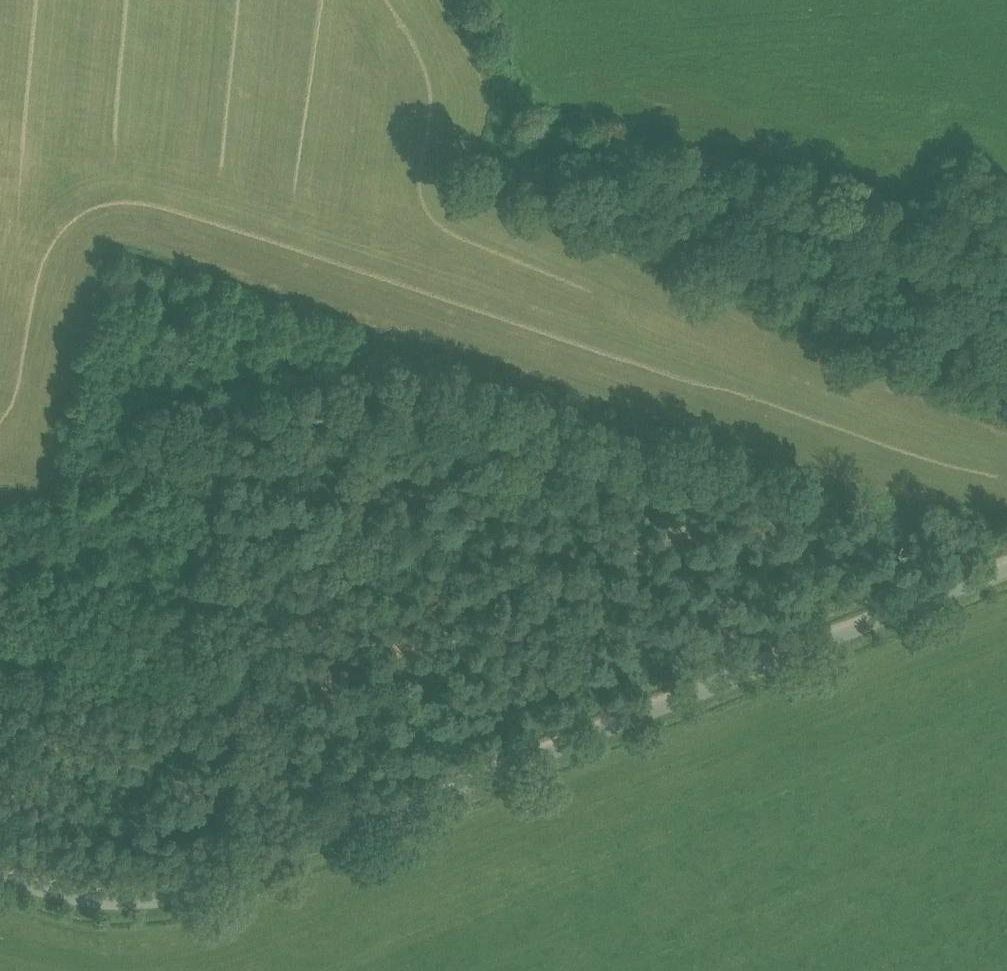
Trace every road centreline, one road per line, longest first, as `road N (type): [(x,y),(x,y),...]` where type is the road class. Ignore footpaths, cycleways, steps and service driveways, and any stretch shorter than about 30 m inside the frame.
road 1 (unclassified): [(0,893),(151,917),(260,892),(1006,580)]

